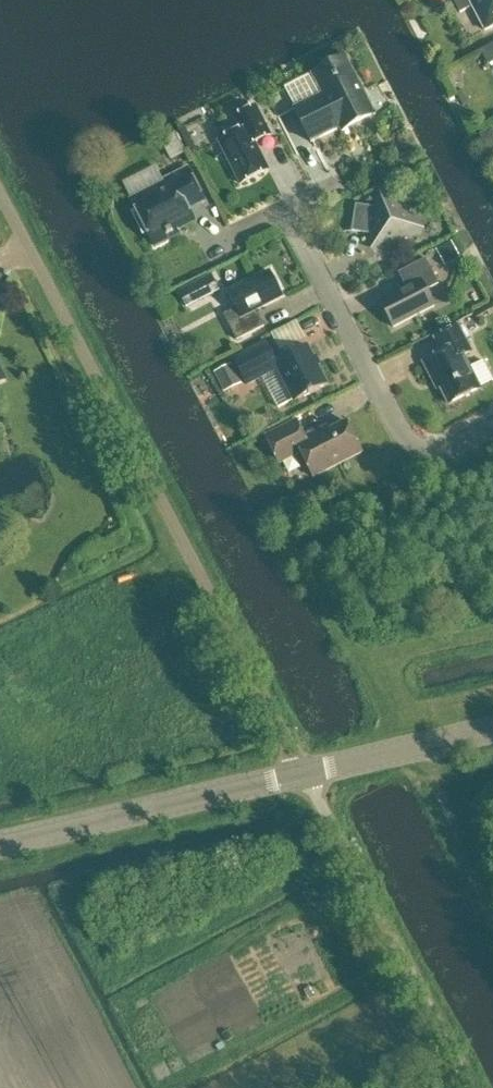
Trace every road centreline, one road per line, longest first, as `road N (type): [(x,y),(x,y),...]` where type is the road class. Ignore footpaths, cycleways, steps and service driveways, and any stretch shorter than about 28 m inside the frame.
road 1 (unclassified): [(307,777),(0,193)]
road 2 (unclassified): [(472,1087),(307,777)]
road 3 (residential): [(492,431),(456,449),(427,453),(407,441),(288,214)]
road 4 (tertiary): [(307,777),(0,846)]
road 5 (tertiary): [(307,777),(492,734)]

